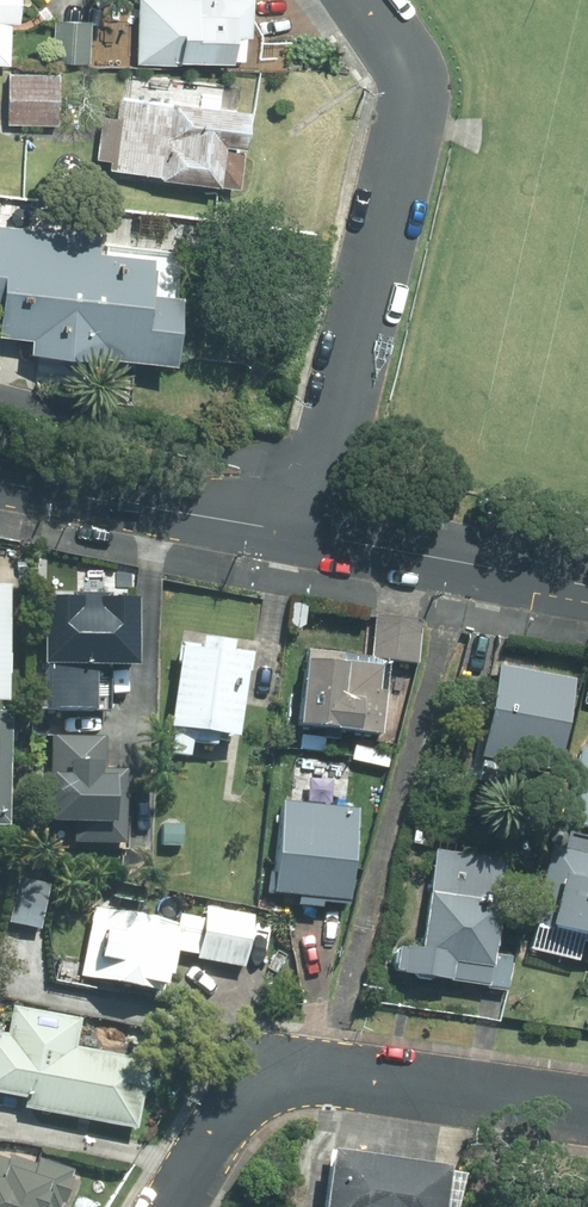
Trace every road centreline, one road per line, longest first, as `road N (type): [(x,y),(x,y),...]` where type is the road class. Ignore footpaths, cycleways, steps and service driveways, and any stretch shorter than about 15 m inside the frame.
road 1 (residential): [(371,0),(410,64),(412,119),(300,536)]
road 2 (tertiary): [(300,536),(0,483)]
road 3 (tertiary): [(587,587),(300,536)]
road 4 (residential): [(587,1111),(326,1075)]
road 5 (residential): [(171,1206),(232,1111),(253,1093),(276,1081),(326,1075)]

